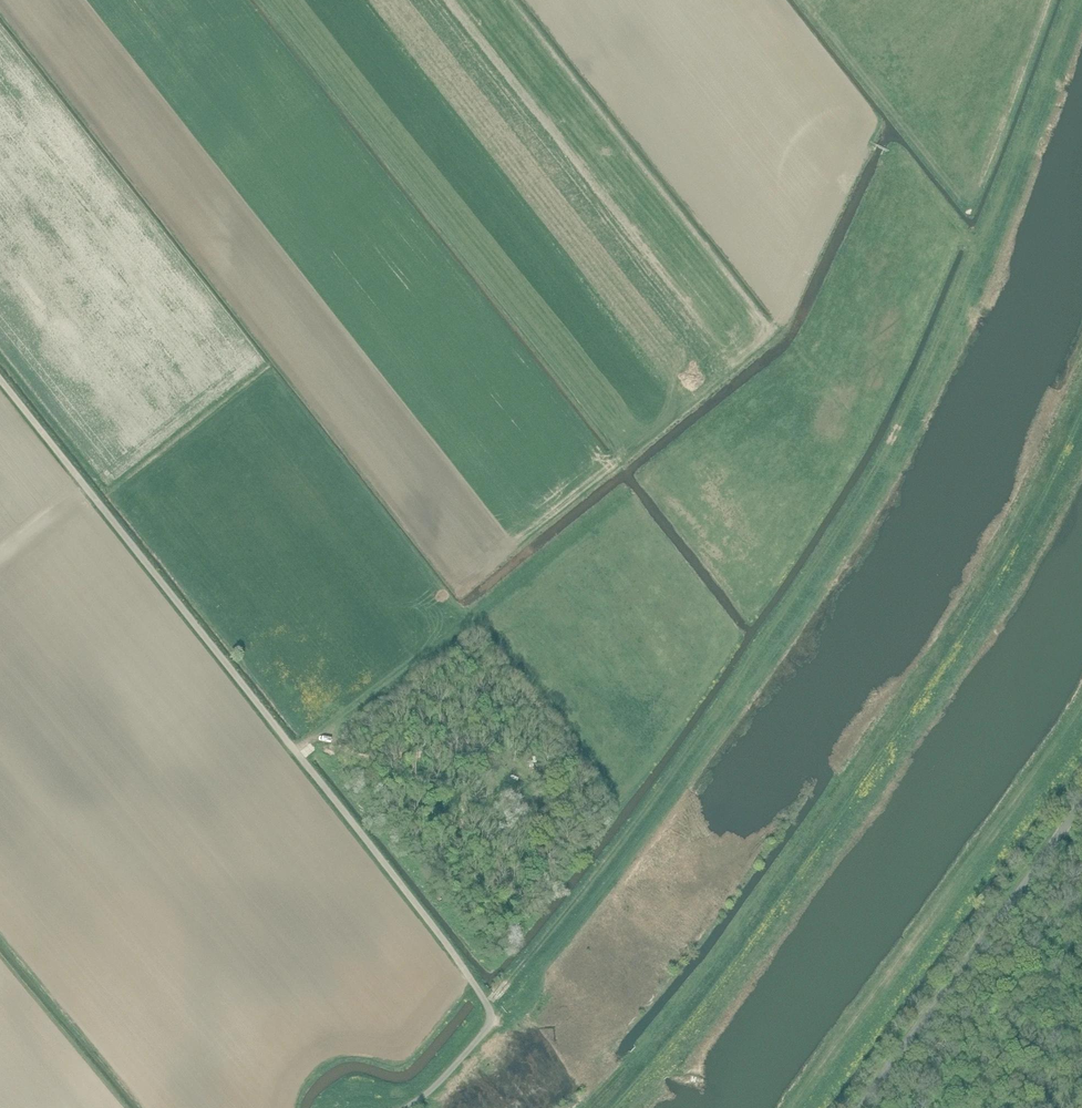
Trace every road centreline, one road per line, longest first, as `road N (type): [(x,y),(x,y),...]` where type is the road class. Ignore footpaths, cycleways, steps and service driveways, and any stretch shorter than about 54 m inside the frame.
road 1 (track): [(1078,0),(927,381),(866,500),(789,616),(649,820),(501,1005),(413,1095),(354,1097),(338,1107)]
road 2 (unclassified): [(861,1107),(1081,805)]

